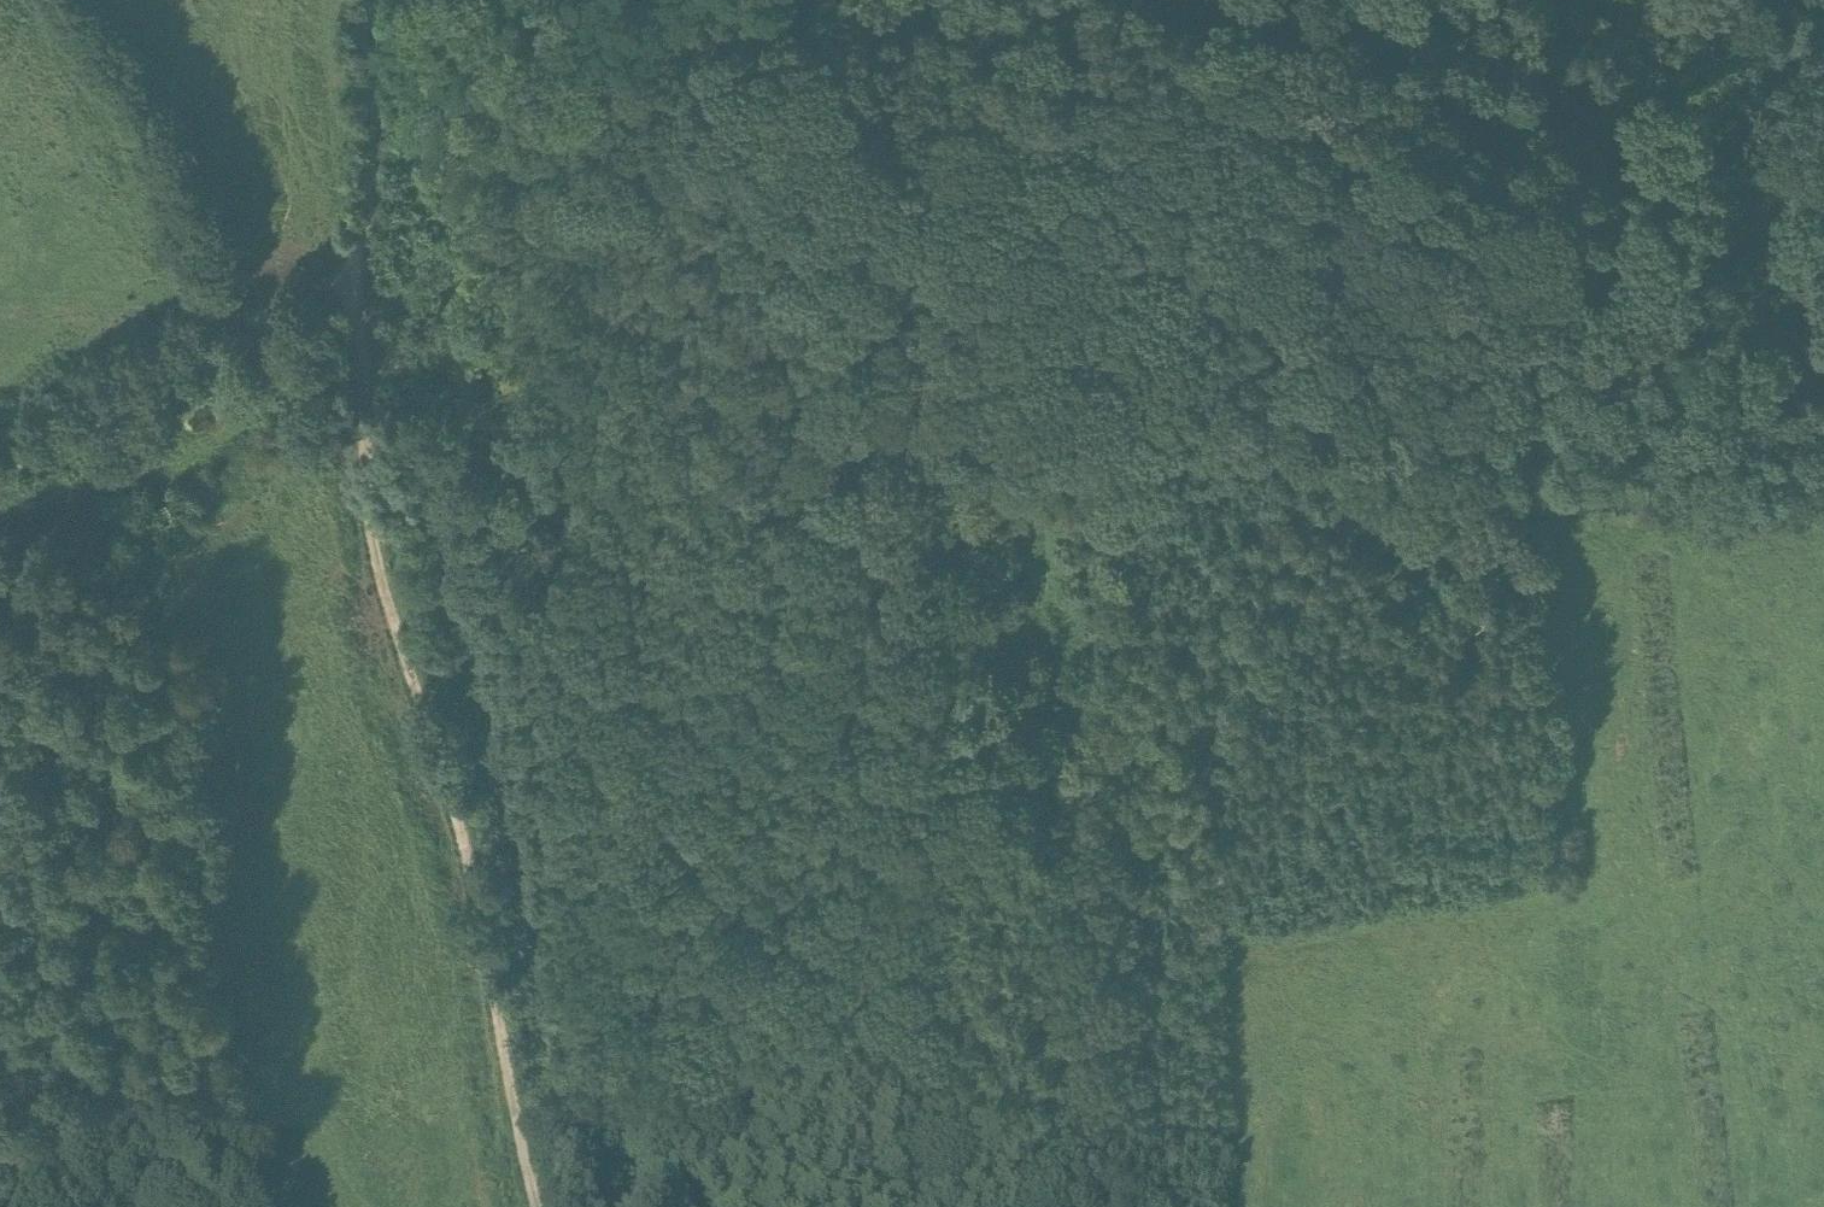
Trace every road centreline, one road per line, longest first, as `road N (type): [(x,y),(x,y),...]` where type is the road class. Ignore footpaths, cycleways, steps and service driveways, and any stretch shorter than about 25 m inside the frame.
road 1 (track): [(374,0),(375,109),(356,282)]

